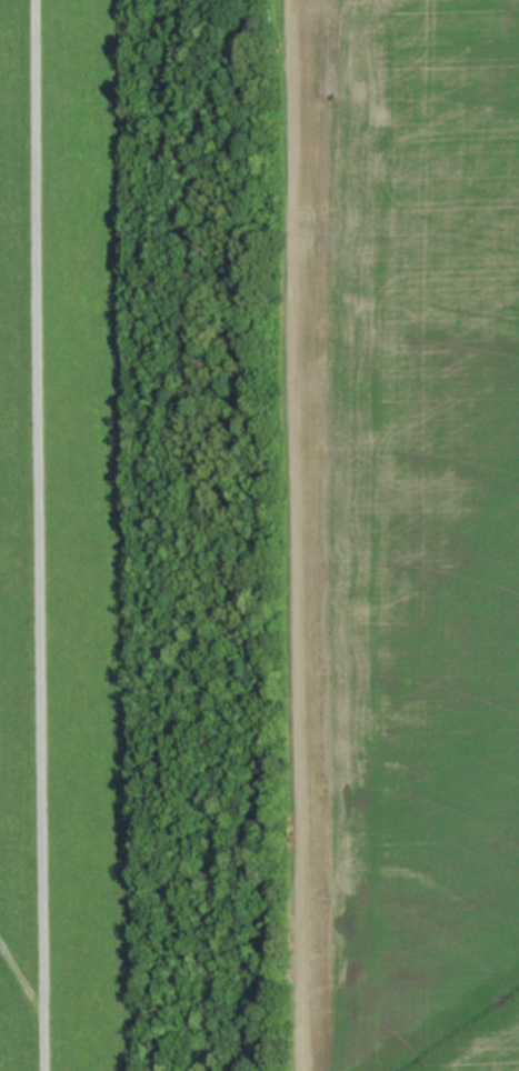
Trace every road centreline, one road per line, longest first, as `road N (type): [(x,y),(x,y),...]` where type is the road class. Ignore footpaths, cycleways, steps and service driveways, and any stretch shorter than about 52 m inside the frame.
road 1 (track): [(289,0),(302,1070)]
road 2 (track): [(46,1070),(38,0)]

